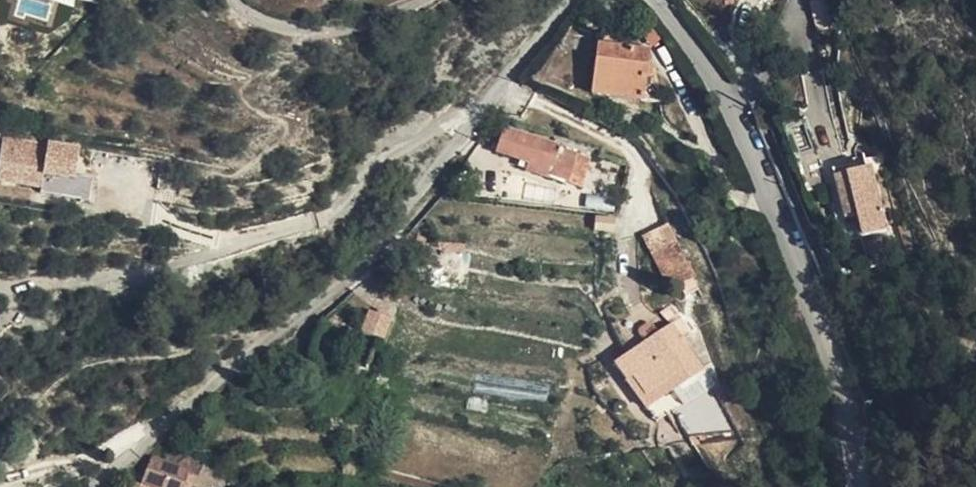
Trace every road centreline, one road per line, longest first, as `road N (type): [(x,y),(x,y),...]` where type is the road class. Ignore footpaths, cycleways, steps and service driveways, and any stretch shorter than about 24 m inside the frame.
road 1 (residential): [(854,486),(846,420),(797,259),(734,101),(654,0)]
road 2 (track): [(158,430),(0,478)]

